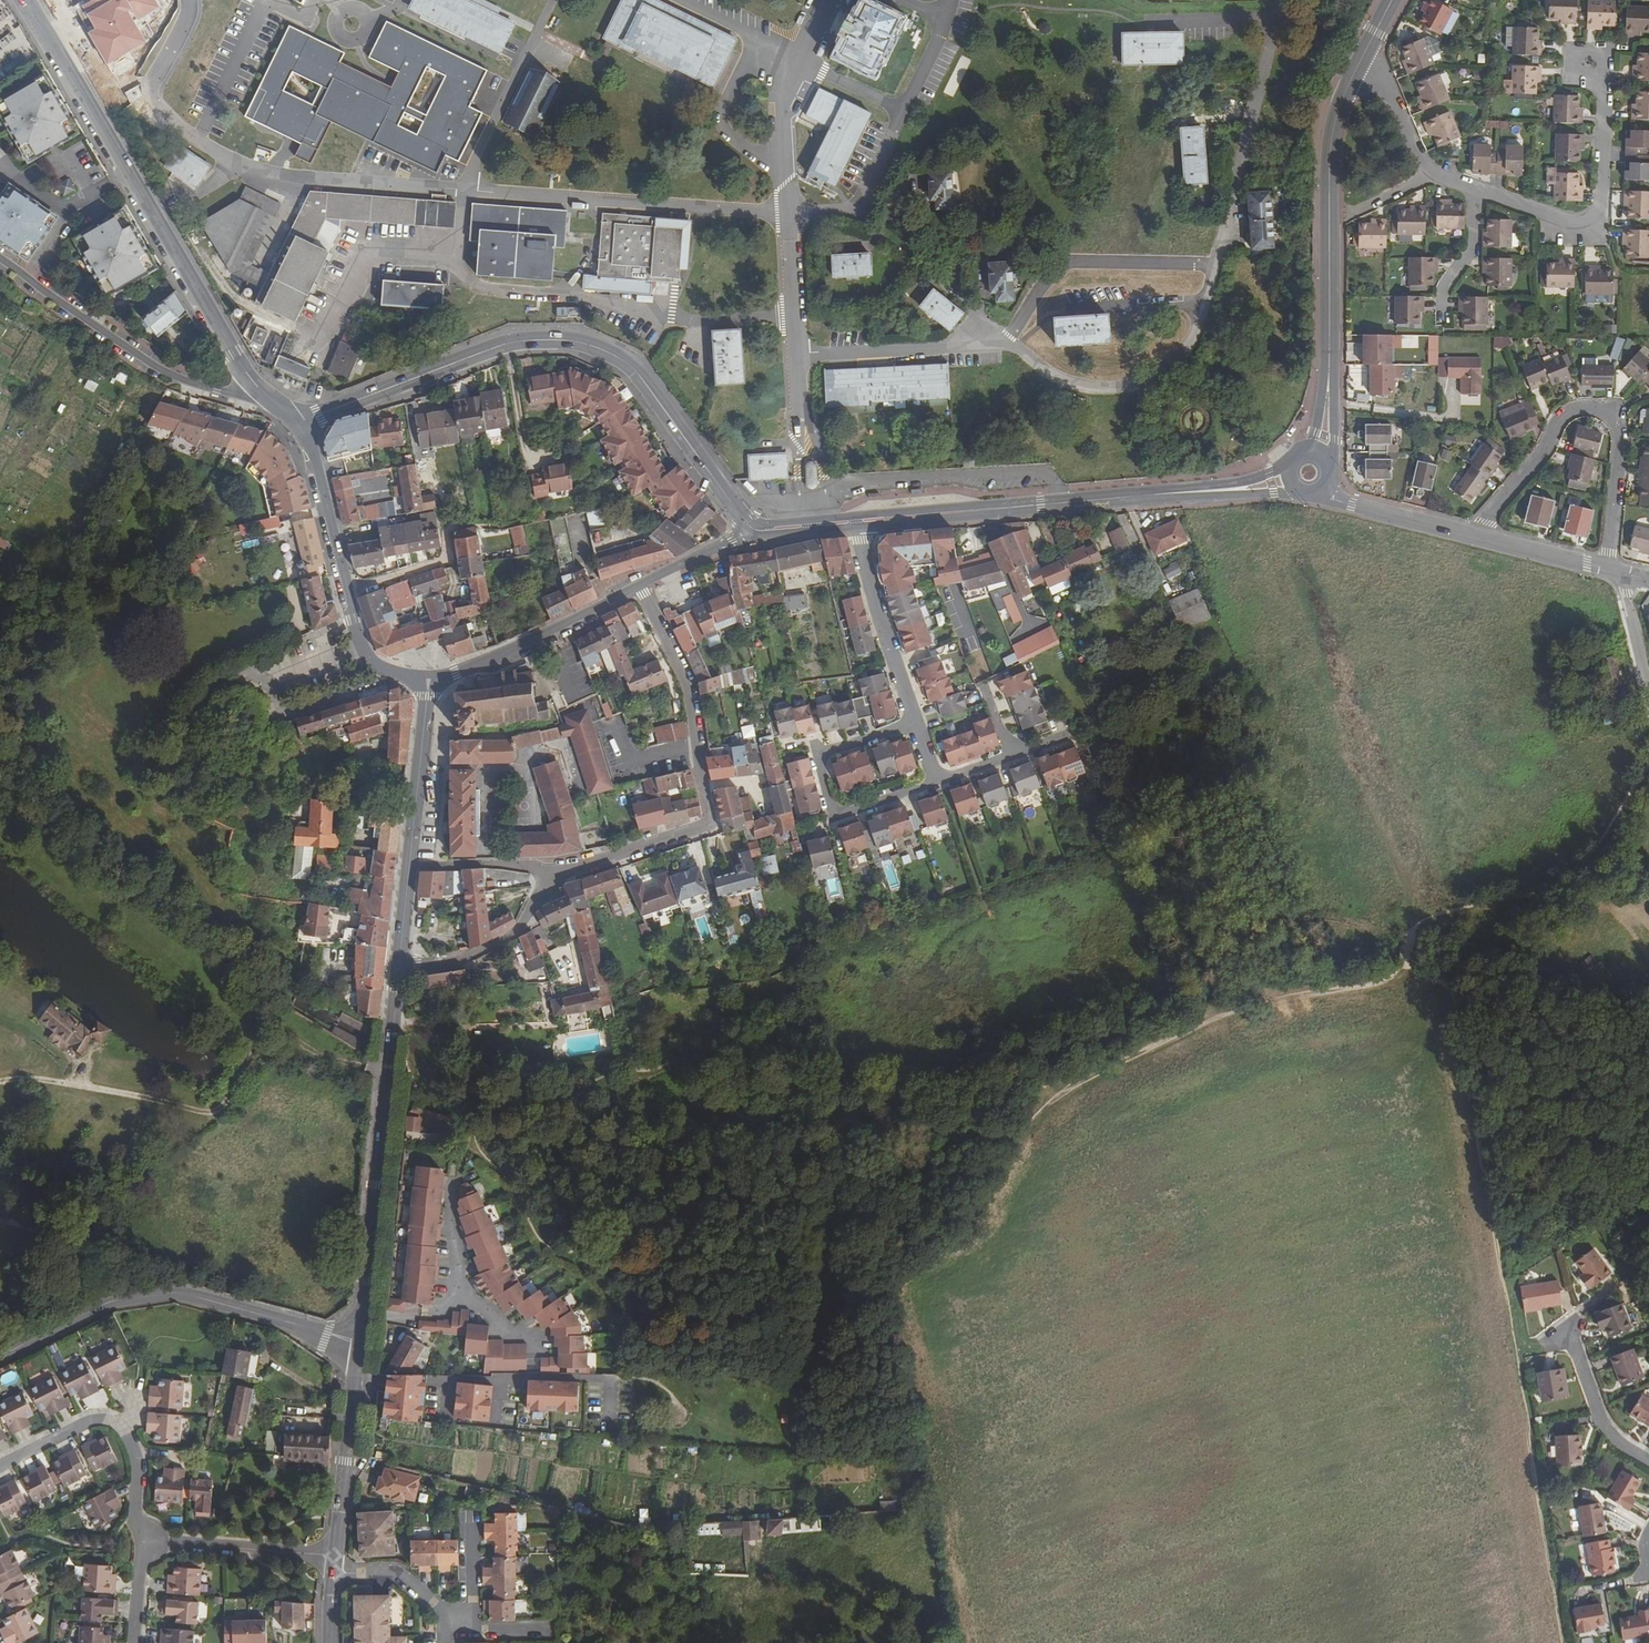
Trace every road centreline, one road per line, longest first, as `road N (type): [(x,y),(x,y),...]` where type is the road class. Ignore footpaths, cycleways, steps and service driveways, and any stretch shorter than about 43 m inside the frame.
road 1 (secondary): [(321,414),(514,341),(576,342),(623,358),(757,533)]
road 2 (track): [(387,1073),(322,1060),(264,1028),(216,1115),(69,1086),(0,1083)]
road 3 (secondary): [(240,369),(25,0)]
road 4 (residential): [(639,588),(683,683),(709,823),(547,878)]
road 5 (secondary): [(0,1355),(101,1307),(168,1293),(360,1343)]
road 6 (secondary): [(360,1343),(396,972)]
road 7 (secondary): [(854,522),(1217,490)]
road 8 (residential): [(1477,535),(1538,455),(1553,422),(1594,408),(1610,418),(1615,443),(1608,567)]
road 9 (secondary): [(1332,368),(1328,157),(1335,109),(1355,71)]
road 10 (residential): [(914,723),(817,755),(828,806),(837,815),(934,782)]
road 11 (residential): [(1474,191),(1565,222),(1589,217),(1600,201),(1597,84)]
road 12 (residential): [(0,262),(164,374),(212,392)]
road 13 (secondary): [(429,680),(639,588)]
road 14 (tertiary): [(335,1556),(360,1343)]
road 15 (residential): [(854,522),(914,723)]
road 16 (residential): [(145,1544),(335,1556)]
road 17 (residential): [(547,878),(515,931),(454,964),(396,972)]
road 18 (secondary): [(409,865),(429,680)]
road 19 (secondary): [(301,431),(315,456),(348,590)]
road 20 (residential): [(1323,489),(1477,535)]
road 21 (residential): [(1648,1461),(1611,1434),(1581,1358),(1560,1336)]
road 22 (residential): [(547,878),(532,866),(409,865)]
road 23 (residential): [(1439,319),(1439,283),(1465,256),(1474,191)]
road 24 (secondary): [(348,590),(367,657),(429,680)]
road 25 (residential): [(1477,535),(1608,567)]
road 26 (residential): [(348,590),(442,561),(444,526)]
road 27 (secondary): [(639,588),(757,533)]
road 28 (unclassified): [(1648,696),(1618,570)]
road 29 (residential): [(1355,71),(1389,97),(1425,175)]
road 30 (residential): [(333,1574),(396,1578),(441,1613)]

